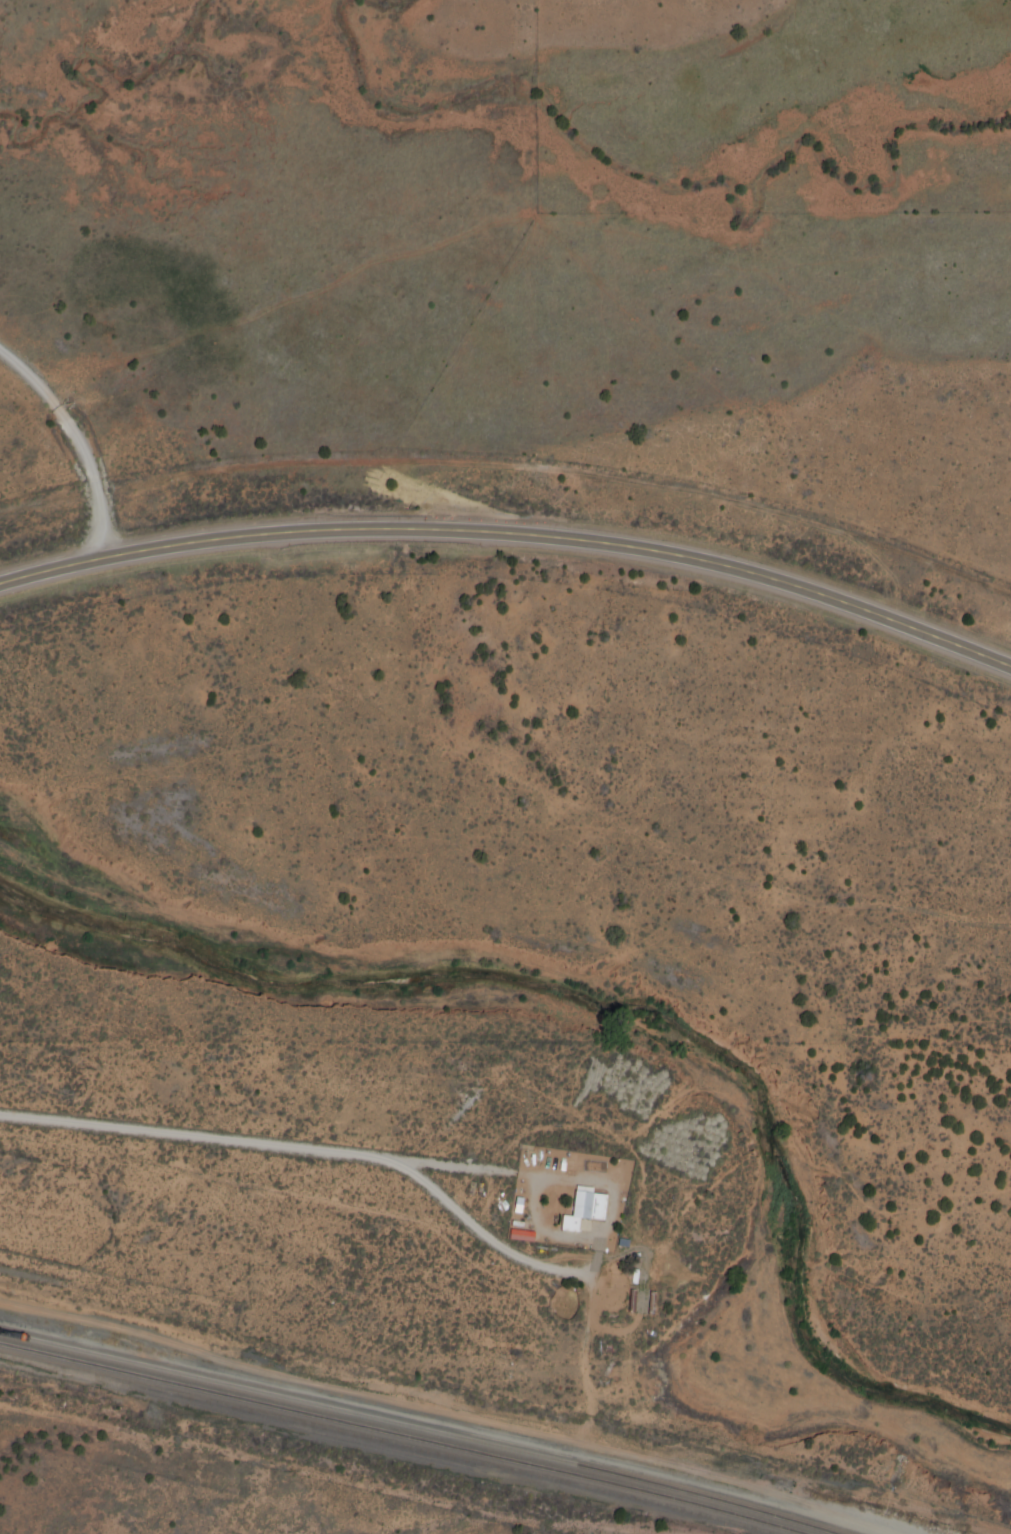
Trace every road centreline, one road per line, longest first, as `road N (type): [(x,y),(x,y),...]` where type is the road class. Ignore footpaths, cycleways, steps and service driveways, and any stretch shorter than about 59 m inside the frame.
road 1 (primary): [(0,584),(104,558),(261,535),(489,534),(617,547),(746,574),(1010,672)]
road 2 (residential): [(104,558),(92,484),(68,432),(0,354)]

